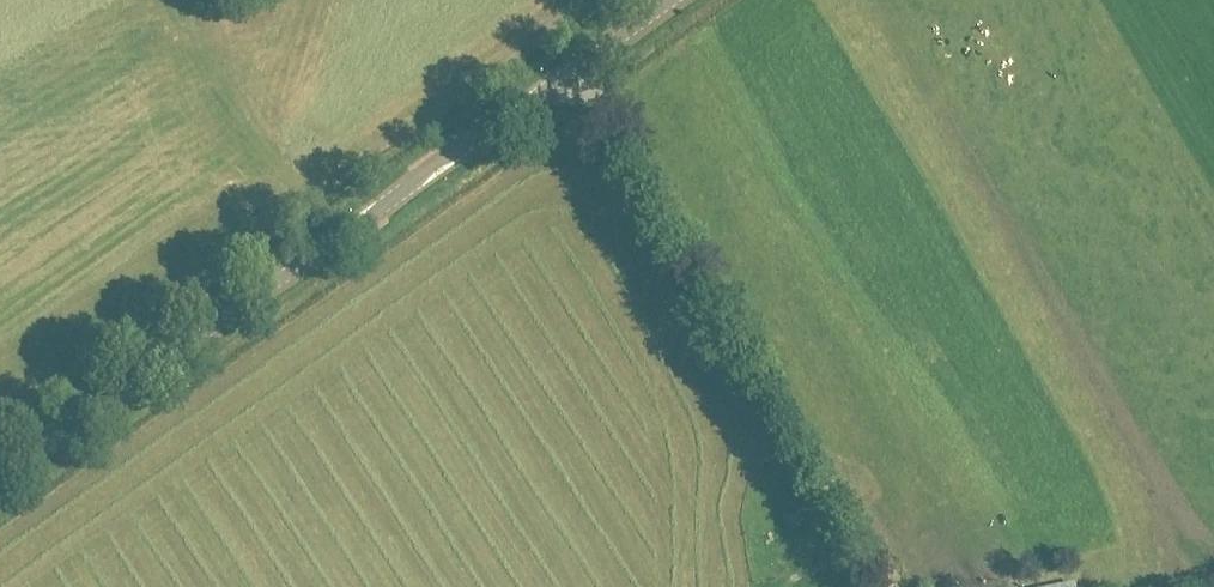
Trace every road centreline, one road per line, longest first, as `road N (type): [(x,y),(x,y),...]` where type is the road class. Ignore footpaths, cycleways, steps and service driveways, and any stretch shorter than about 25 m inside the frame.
road 1 (unclassified): [(0,486),(674,0)]

